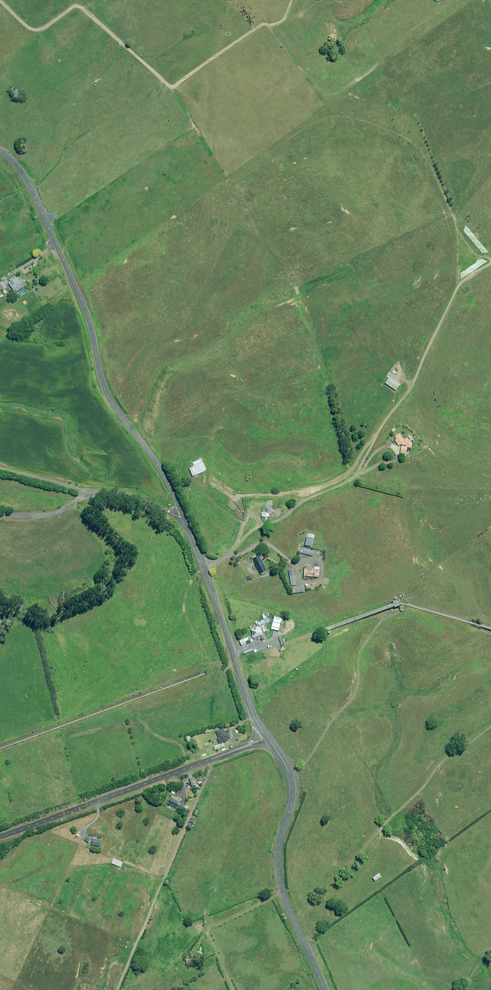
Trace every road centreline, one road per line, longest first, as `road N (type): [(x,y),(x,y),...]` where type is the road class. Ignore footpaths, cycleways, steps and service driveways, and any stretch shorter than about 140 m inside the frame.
road 1 (unclassified): [(185,516),(108,396),(80,298),(29,184),(0,151)]
road 2 (unclassified): [(0,835),(266,737)]
road 3 (unclassified): [(266,737),(185,516)]
road 4 (unclassified): [(310,956),(280,878),(292,780),(266,737)]
road 5 (unclassified): [(0,468),(185,516)]

